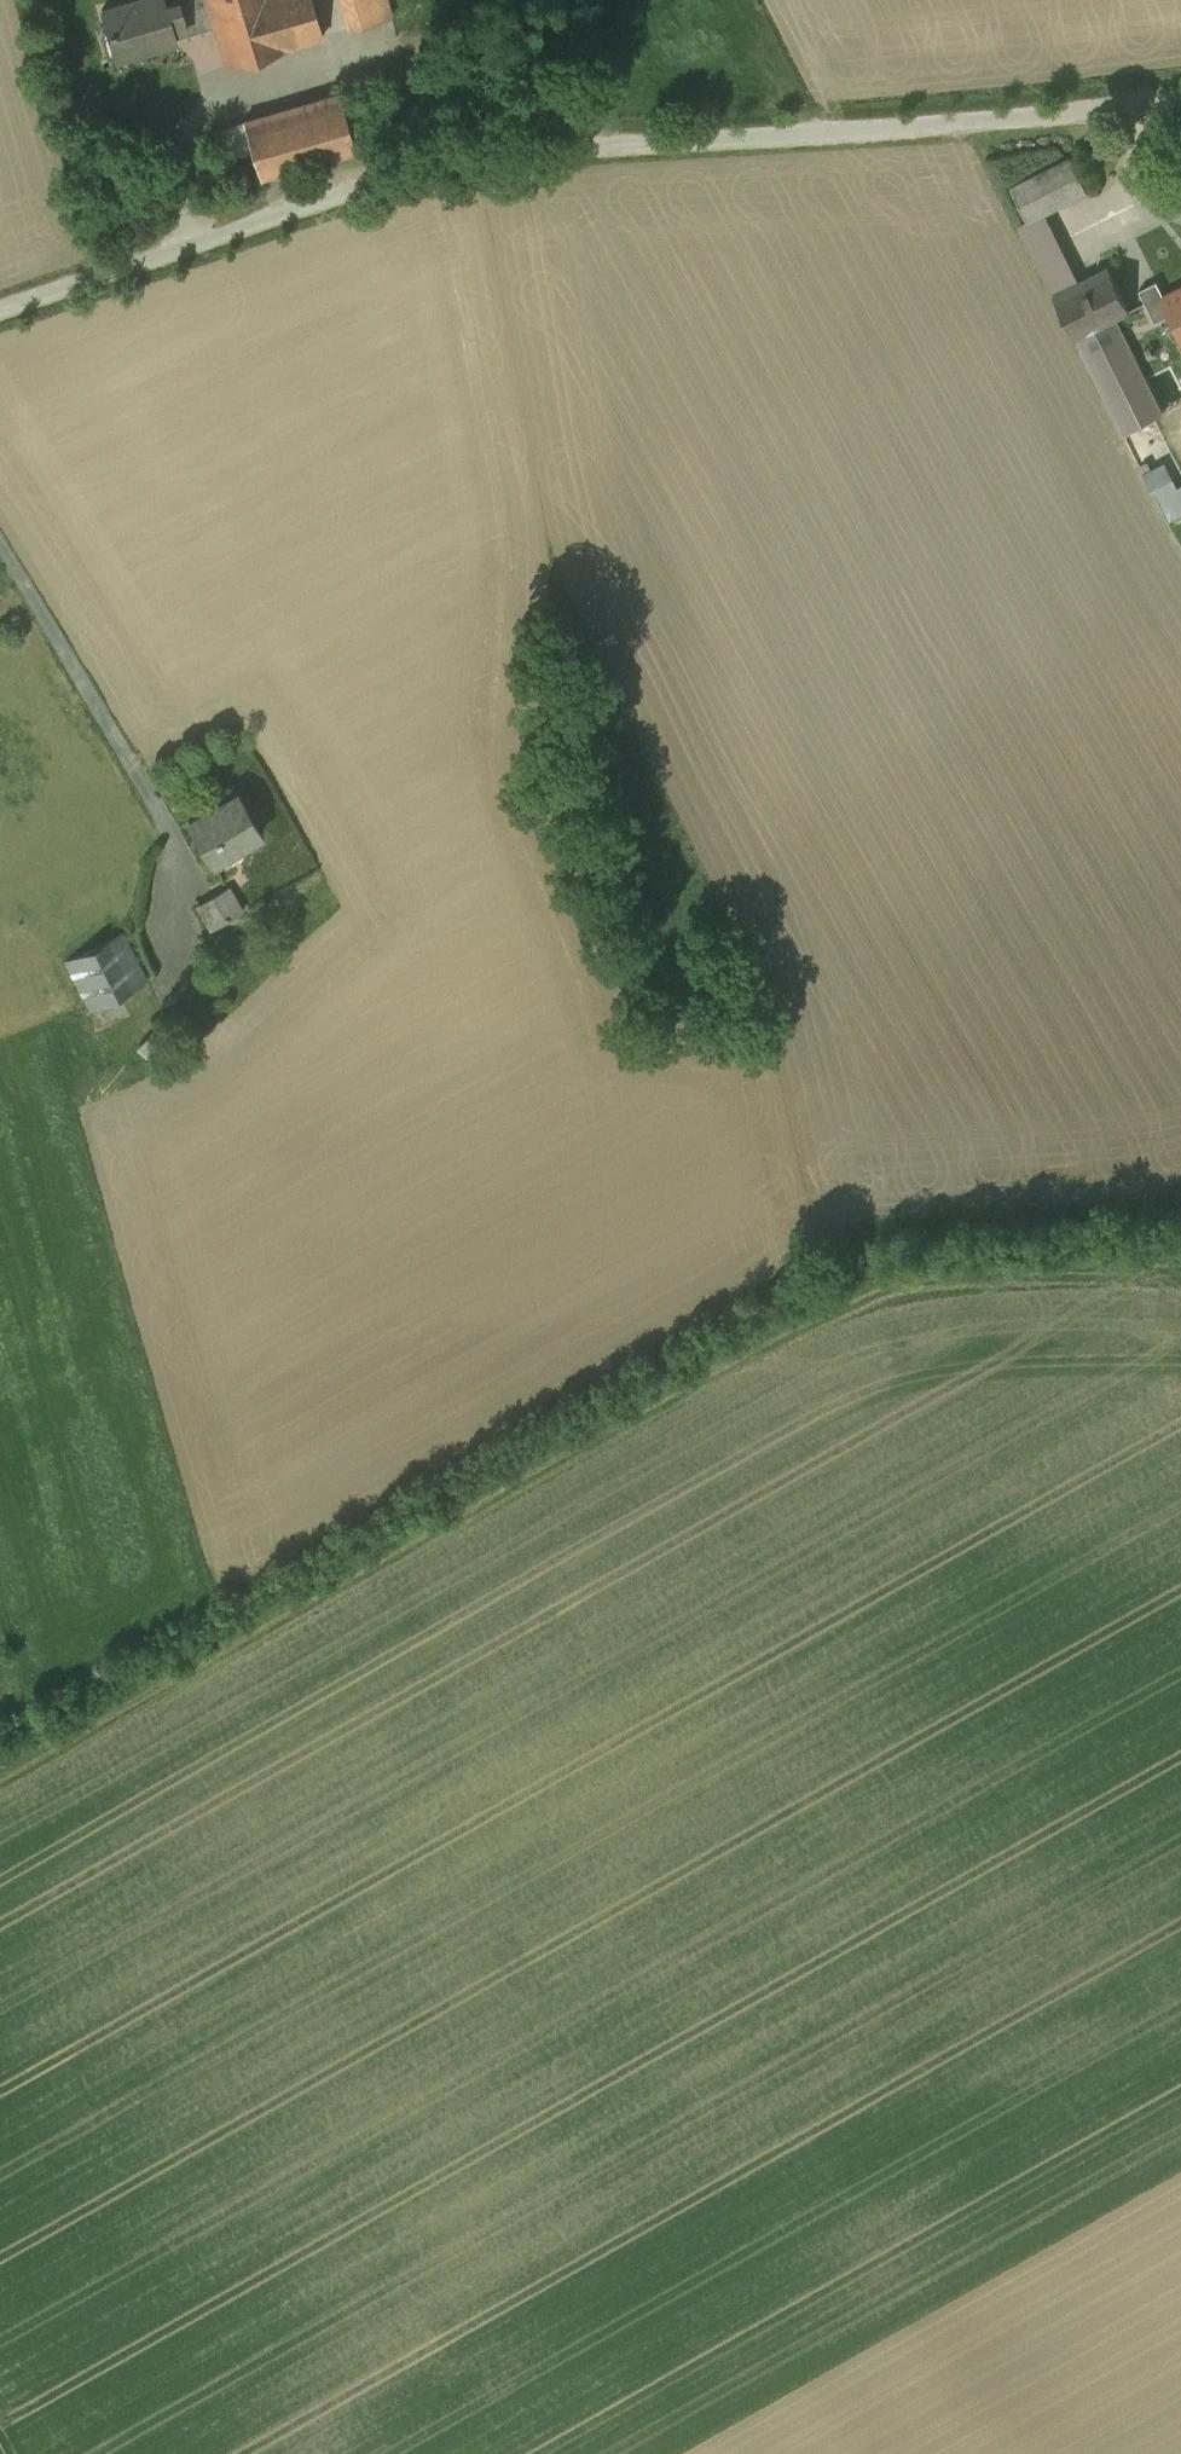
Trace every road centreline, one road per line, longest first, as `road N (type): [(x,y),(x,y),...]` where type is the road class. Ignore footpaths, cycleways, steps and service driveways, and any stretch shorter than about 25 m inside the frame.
road 1 (unclassified): [(1180,90),(487,154),(358,189),(0,310)]

